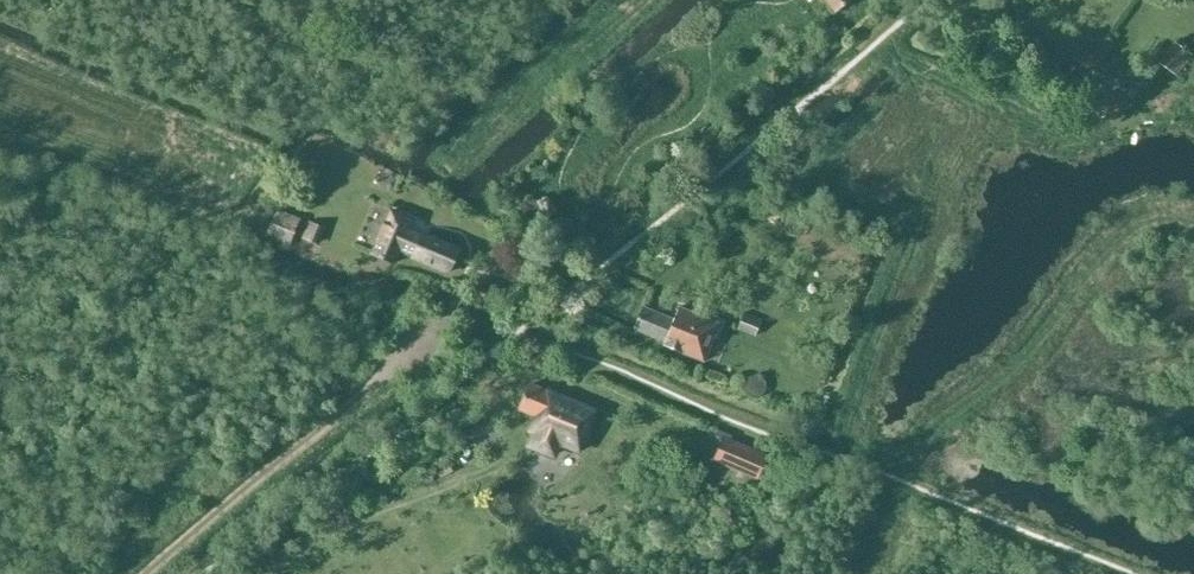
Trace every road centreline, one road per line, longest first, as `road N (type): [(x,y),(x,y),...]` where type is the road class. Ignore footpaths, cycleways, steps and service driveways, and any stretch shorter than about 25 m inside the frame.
road 1 (track): [(145,573),(435,331)]
road 2 (track): [(488,464),(358,518),(263,573)]

